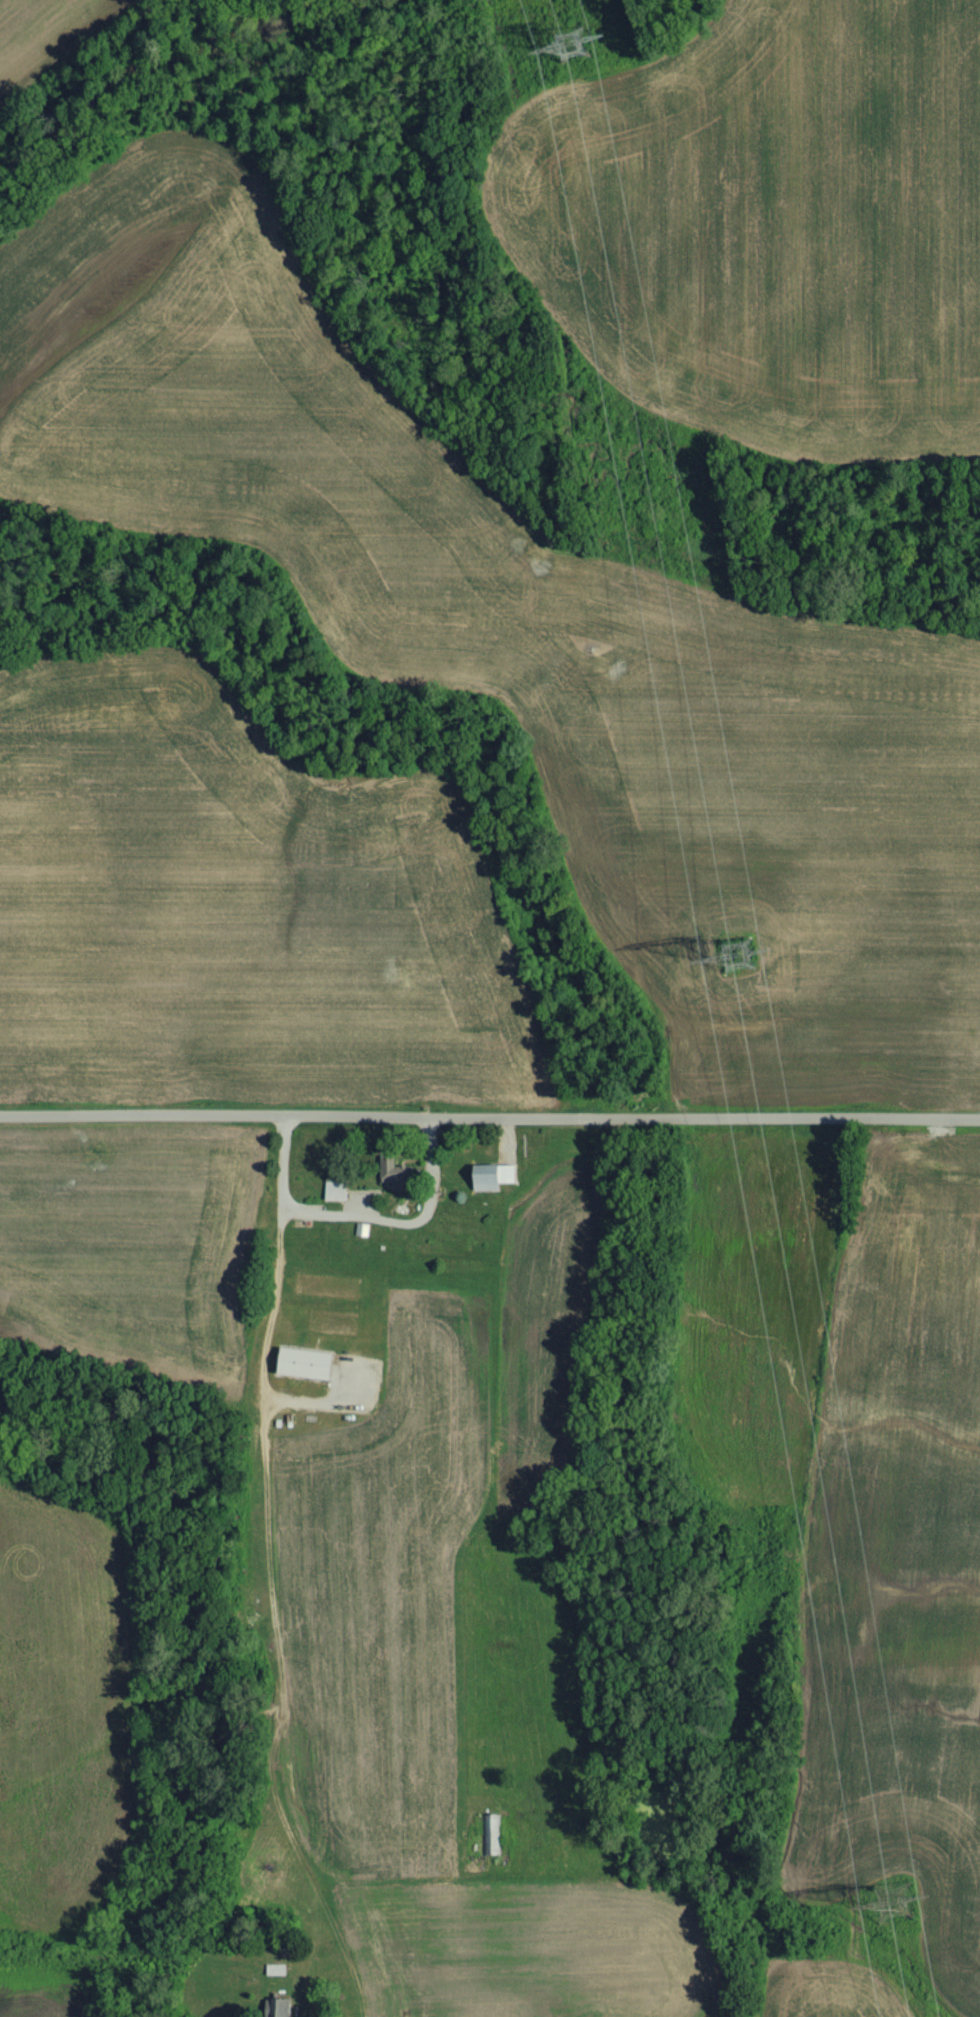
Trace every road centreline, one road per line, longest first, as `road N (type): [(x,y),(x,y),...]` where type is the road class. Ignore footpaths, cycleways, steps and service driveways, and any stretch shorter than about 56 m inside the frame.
road 1 (residential): [(0,1119),(979,1123)]

